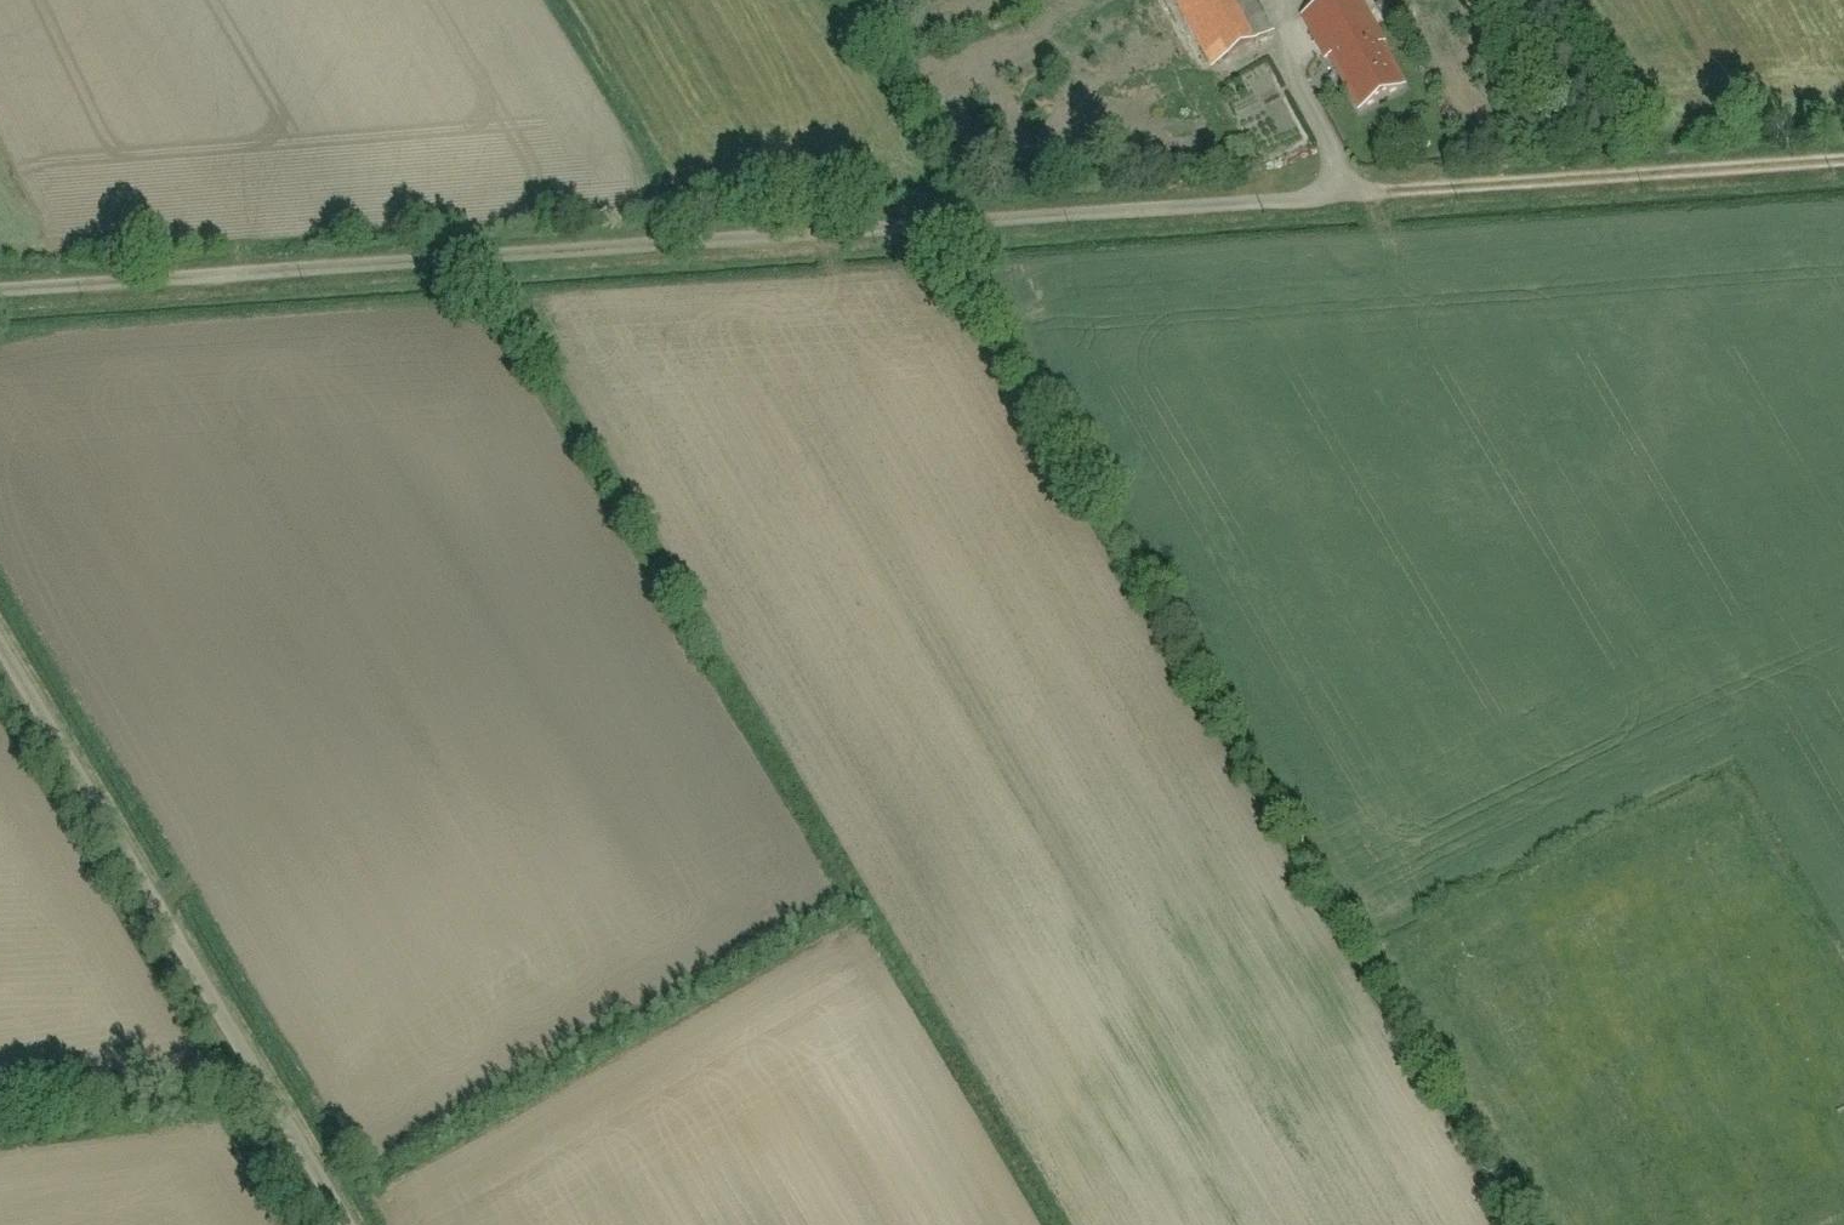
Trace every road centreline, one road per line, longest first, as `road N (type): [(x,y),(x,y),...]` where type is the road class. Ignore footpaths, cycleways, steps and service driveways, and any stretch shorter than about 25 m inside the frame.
road 1 (track): [(1843,163),(0,289)]
road 2 (residential): [(361,1224),(0,633)]

